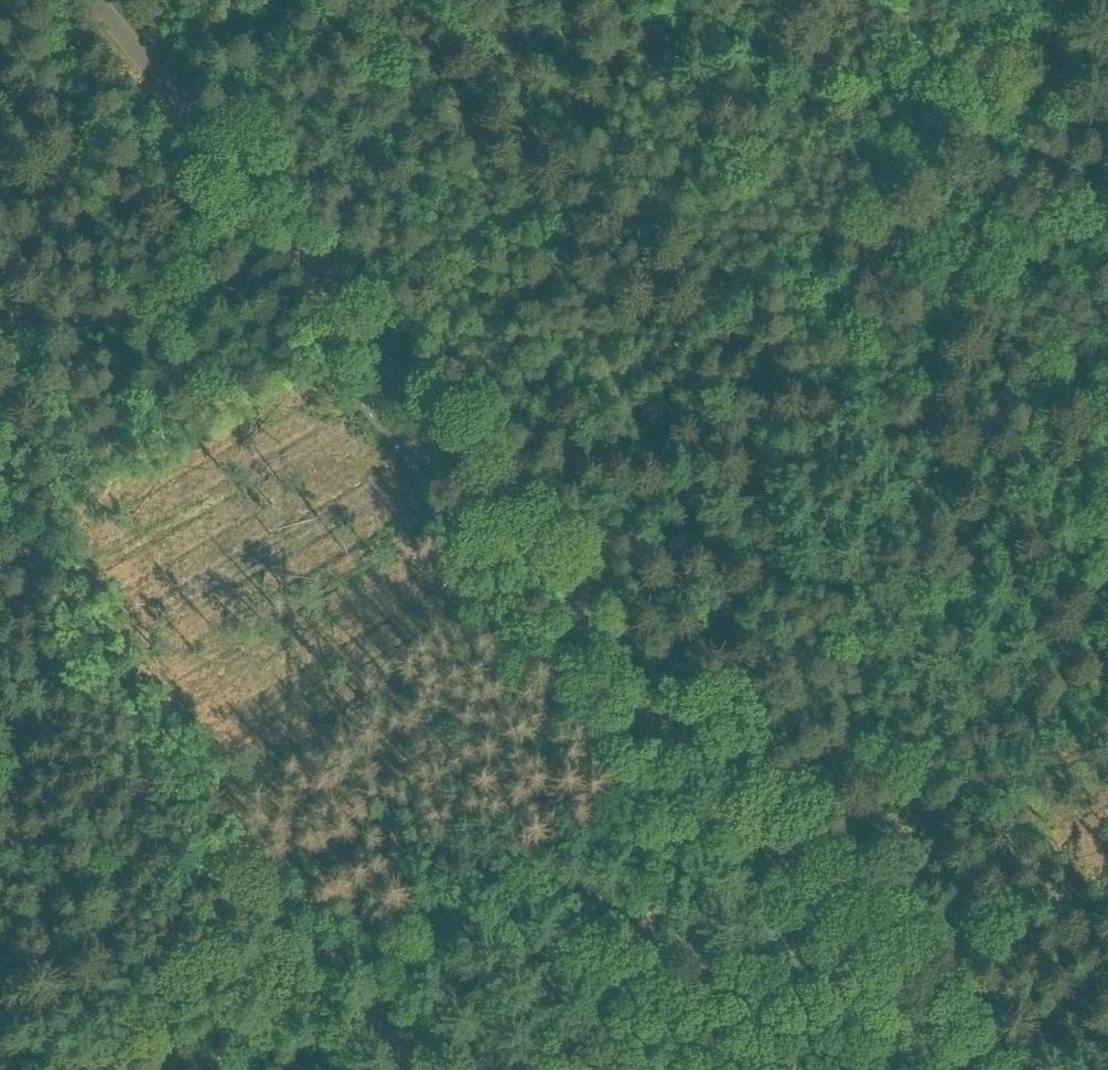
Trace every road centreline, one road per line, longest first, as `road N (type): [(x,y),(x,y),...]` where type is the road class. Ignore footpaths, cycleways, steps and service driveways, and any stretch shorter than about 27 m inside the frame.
road 1 (unclassified): [(957,1069),(96,0)]

